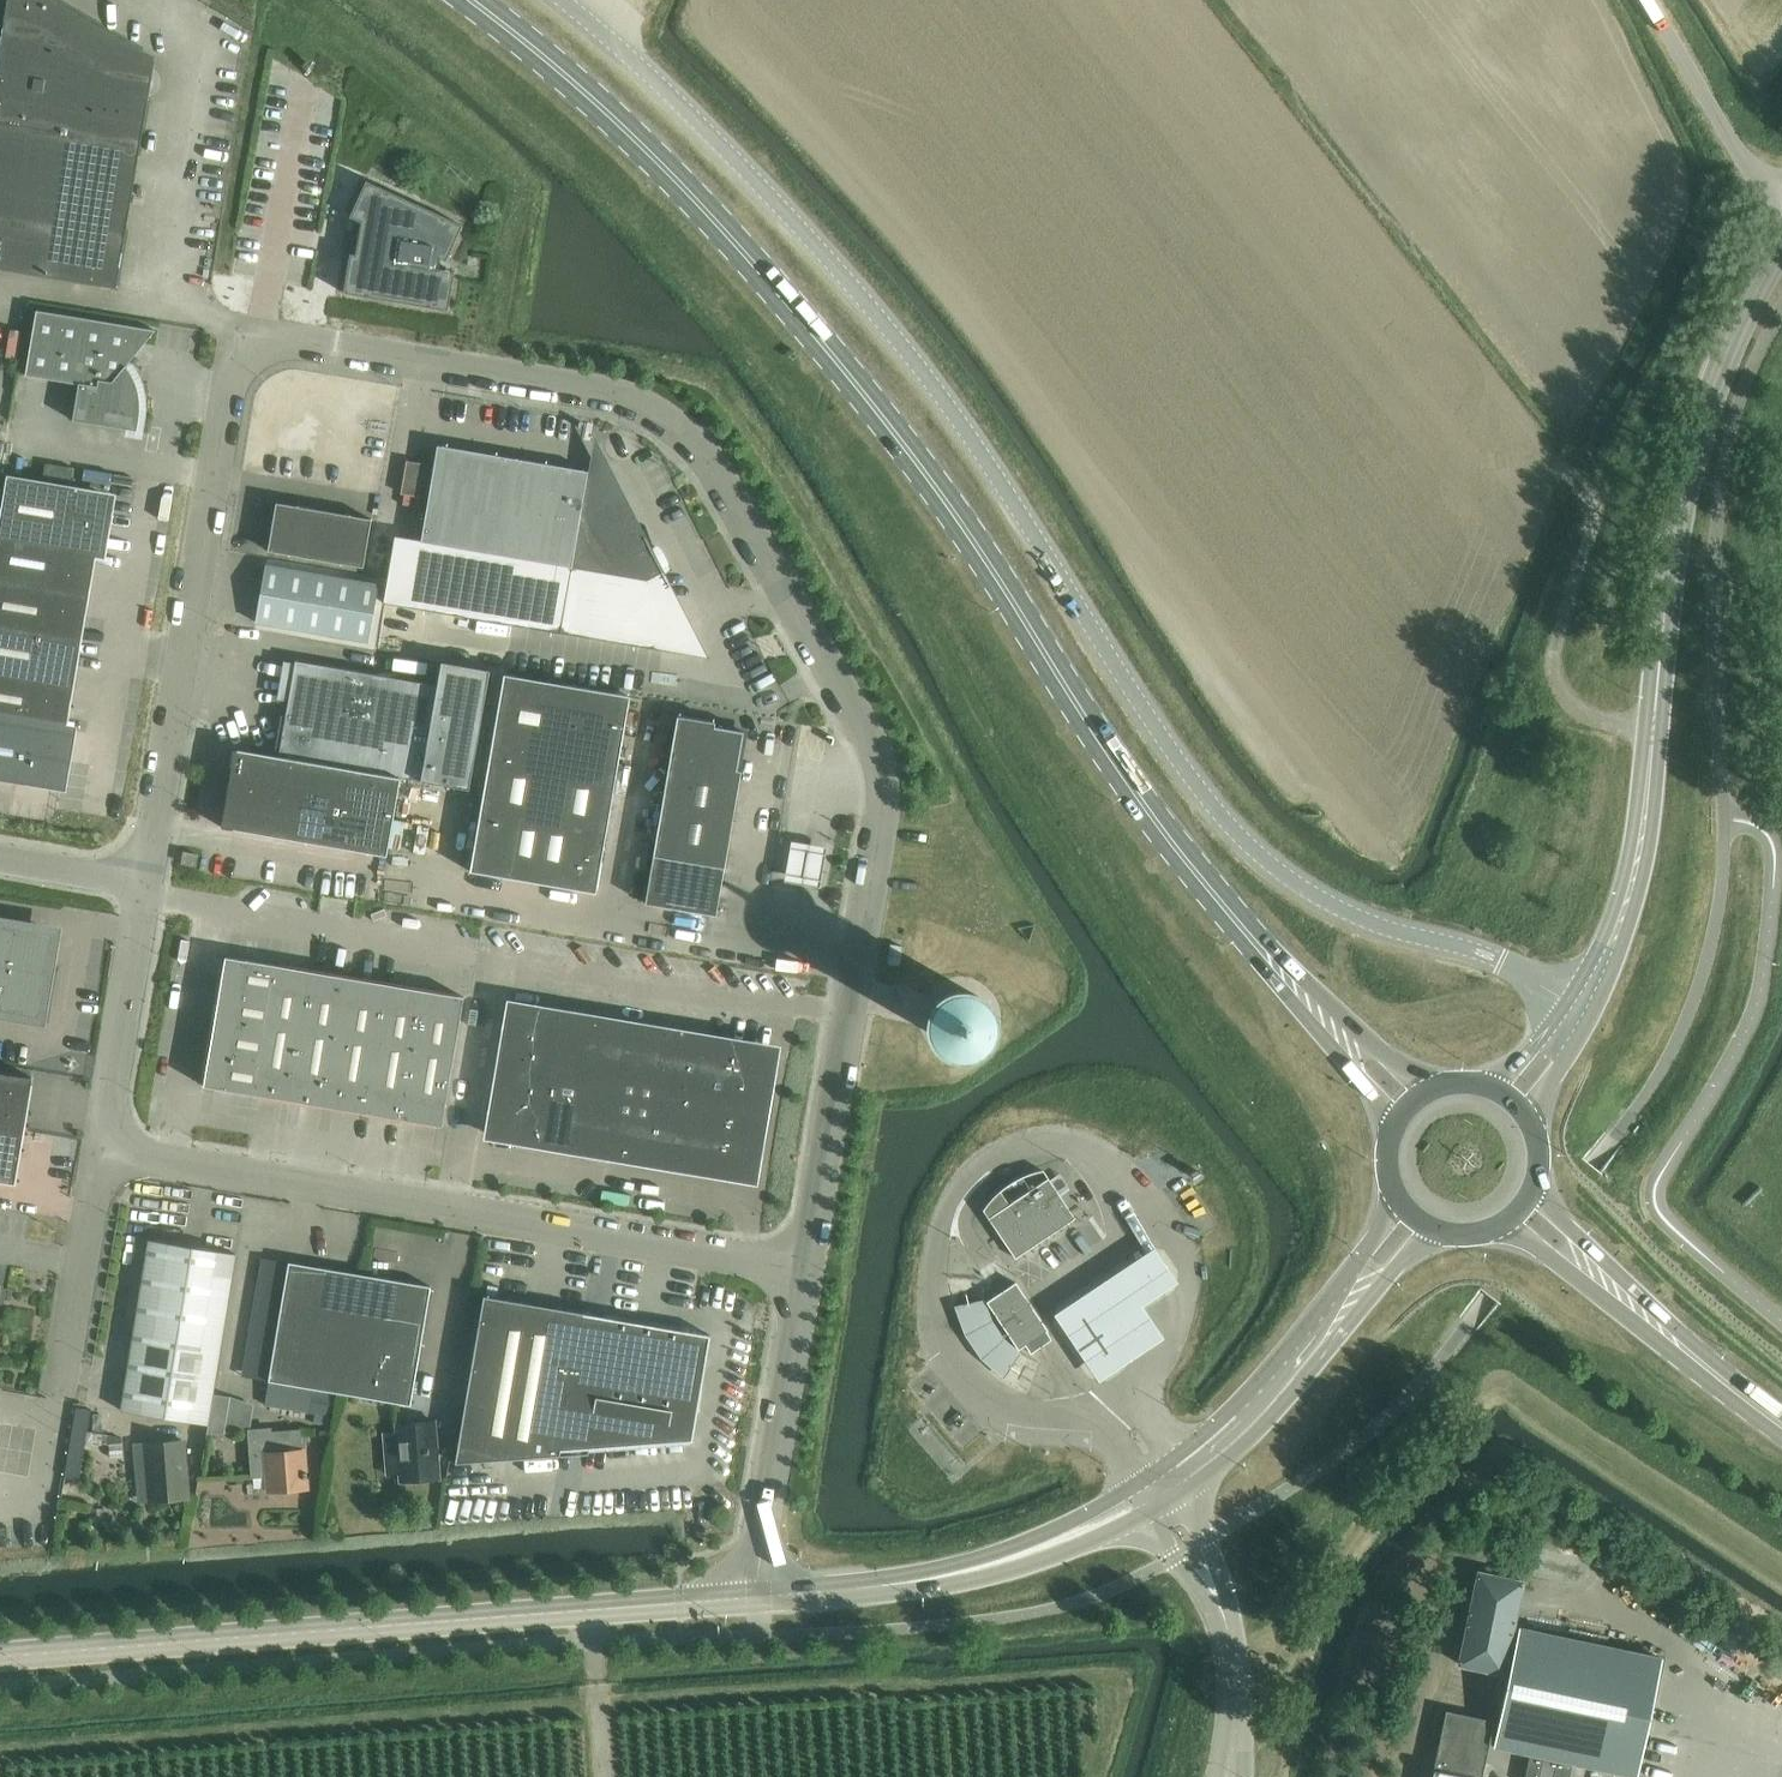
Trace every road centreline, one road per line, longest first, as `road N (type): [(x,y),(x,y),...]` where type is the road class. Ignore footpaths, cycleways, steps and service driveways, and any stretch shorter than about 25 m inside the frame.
road 1 (unclassified): [(804,1272),(878,841),(883,769),(717,474),(699,447),(647,408),(418,359),(259,338),(241,344),(147,880)]
road 2 (unclassified): [(1578,1008),(1487,955),(1327,902),(1239,836),(1162,738),(998,479),(895,338),(771,195),(562,0)]
road 3 (primary): [(1289,980),(1138,798),(960,524),(795,311),(604,109),(470,0)]
road 4 (track): [(0,1744),(595,1699),(1089,1674),(1102,1676),(1110,1691),(1112,1727),(1099,1776)]
road 5 (secondary): [(1578,1008),(1614,937),(1635,869),(1688,463),(1727,349),(1781,245)]
road 6 (secondary): [(0,1656),(758,1596)]
road 7 (unclassified): [(98,1148),(804,1272)]
road 8 (secondary): [(758,1596),(969,1570),(1042,1547),(1142,1498)]
road 9 (track): [(1653,733),(1577,711),(1560,690),(1559,634),(1594,505),(1561,466)]
road 10 (unclassified): [(758,1596),(804,1272)]
road 11 (unclassified): [(147,880),(98,1148)]
road 12 (unclassified): [(98,1148),(56,1396)]
road 13 (secondary): [(1182,1471),(1266,1400),(1329,1323)]
road 14 (primary): [(1781,1425),(1635,1307)]
road 15 (primary): [(1289,980),(1396,1119)]
road 16 (primary): [(1424,1091),(1289,980)]
road 17 (tertiary): [(1228,1634),(1223,1582),(1182,1471)]
road 18 (track): [(601,1776),(587,1608)]
road 19 (tertiary): [(1142,1498),(1159,1536),(1228,1634)]
road 20 (primary): [(1508,1220),(1635,1307)]
road 21 (primary): [(1635,1307),(1532,1193)]
road 22 (unclassified): [(147,880),(0,858)]
road 23 (secondary): [(1395,1195),(1329,1323)]
road 24 (secondary): [(1329,1323),(1439,1232)]

